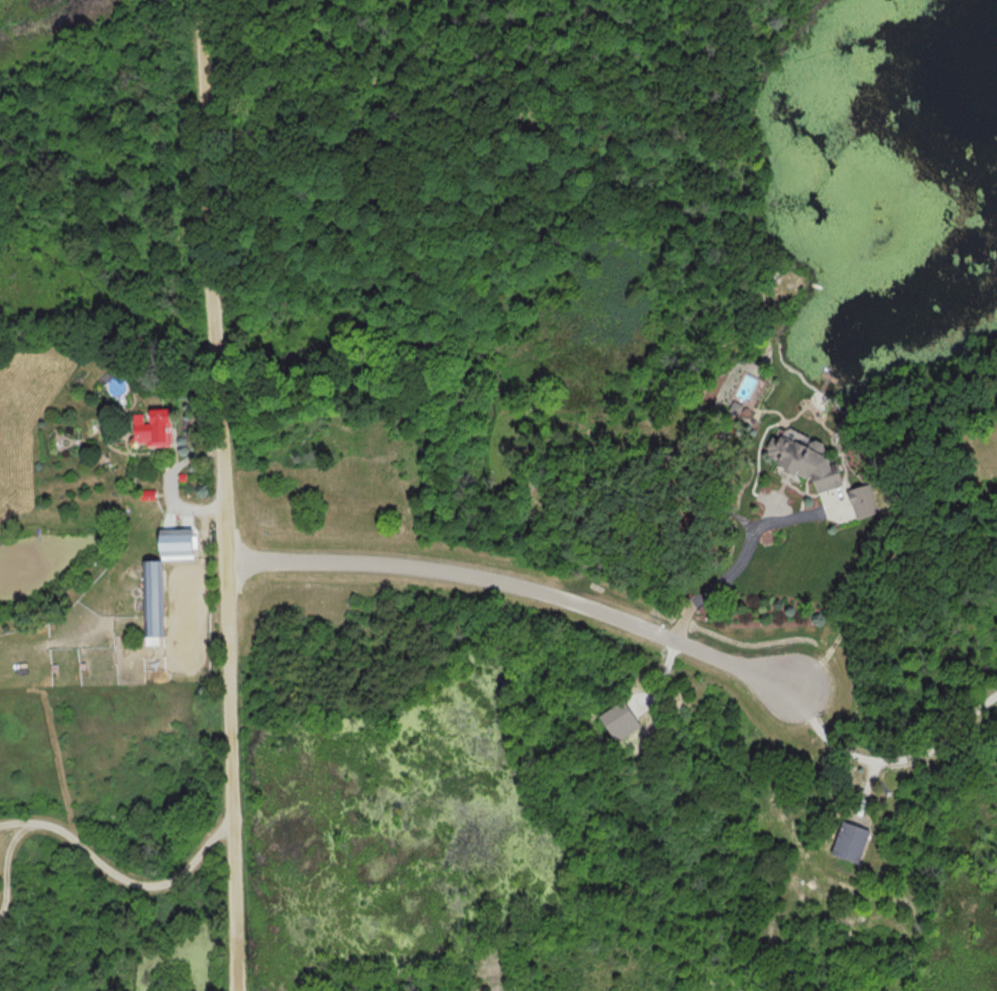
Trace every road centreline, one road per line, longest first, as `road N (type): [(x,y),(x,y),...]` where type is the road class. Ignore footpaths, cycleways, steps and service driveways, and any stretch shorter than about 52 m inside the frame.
road 1 (residential): [(247,990),(210,0)]
road 2 (residential): [(230,559),(414,566),(577,602),(799,689)]

